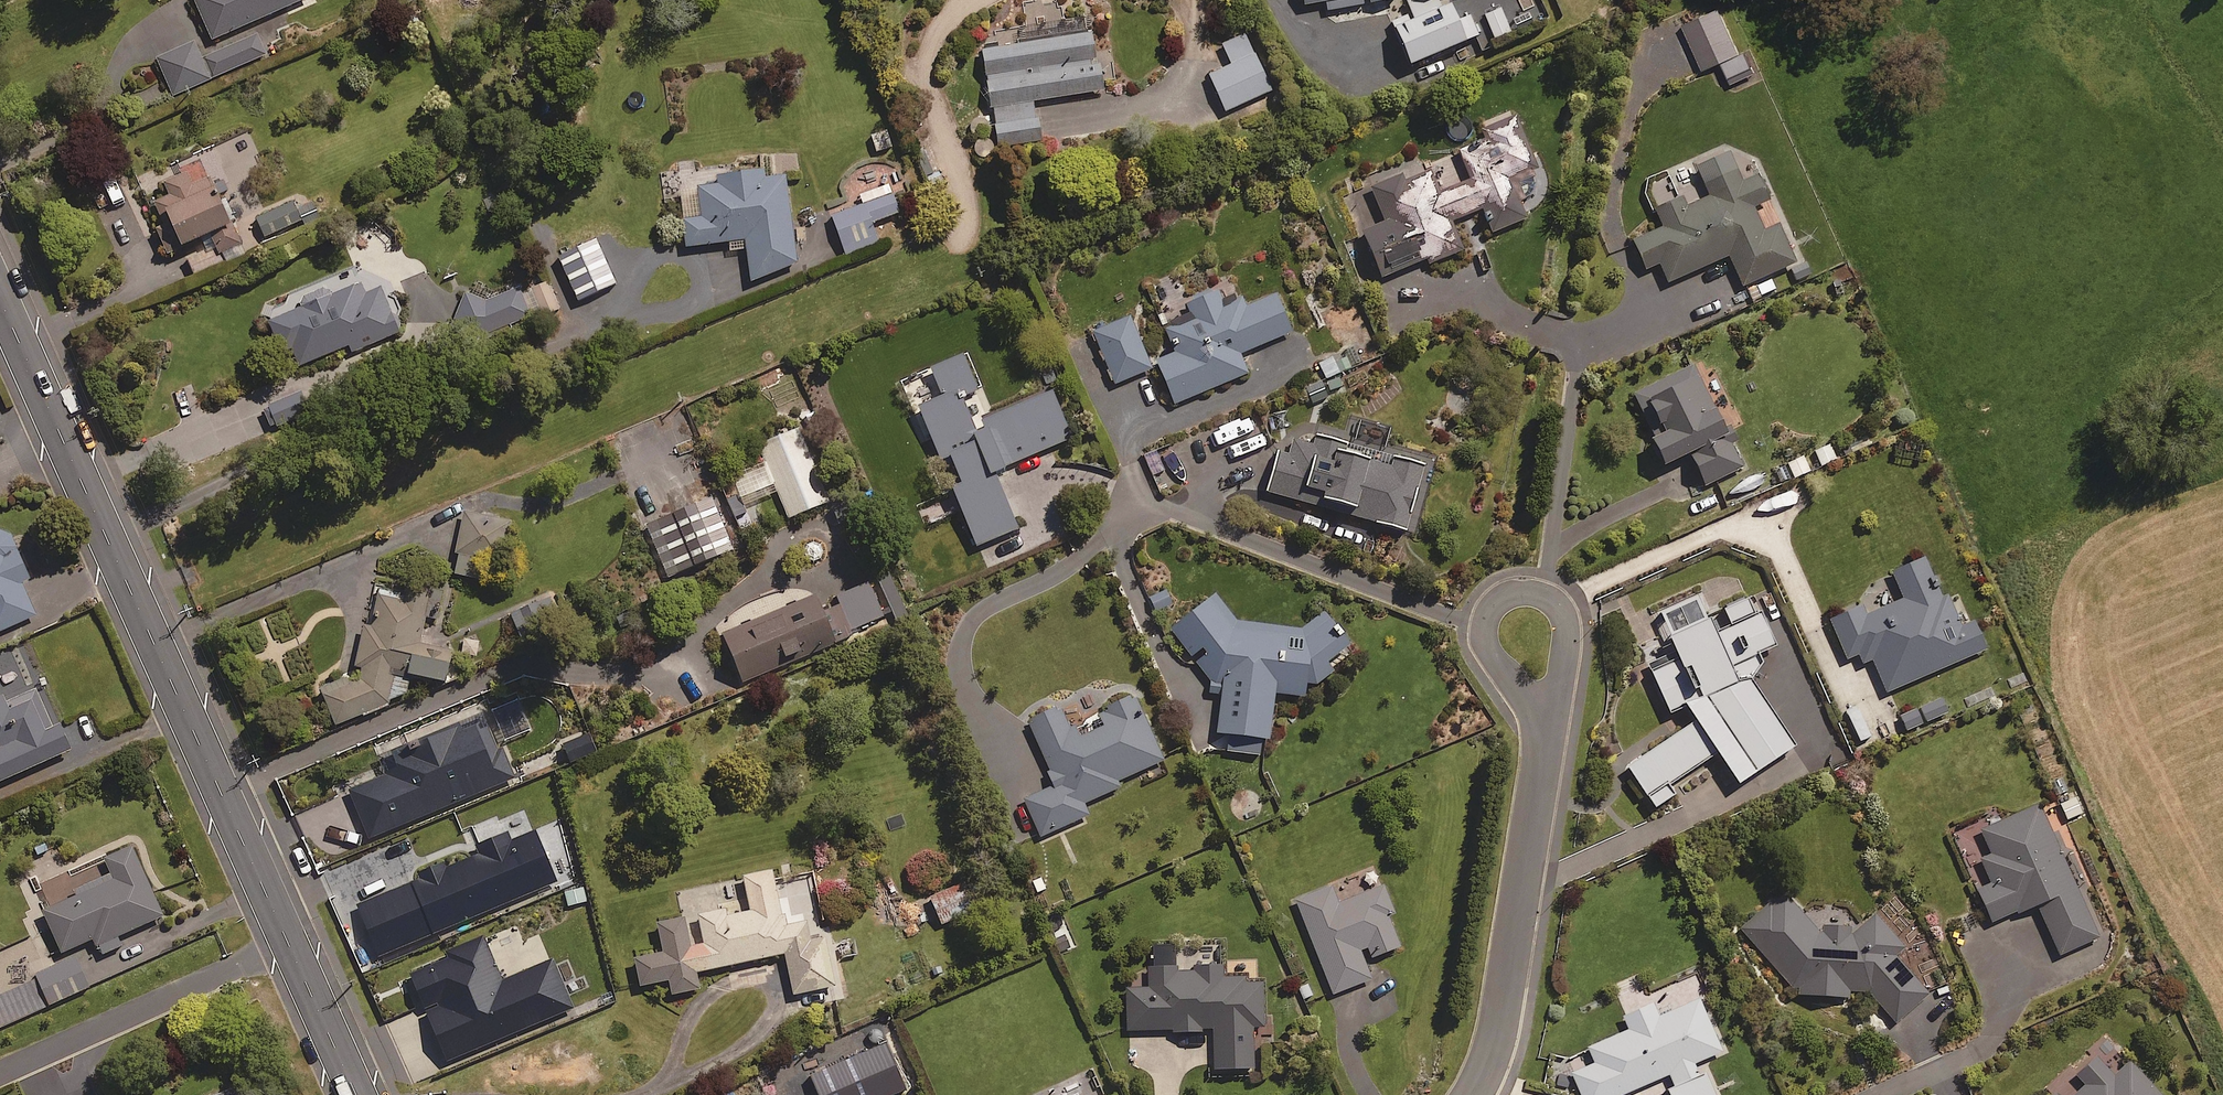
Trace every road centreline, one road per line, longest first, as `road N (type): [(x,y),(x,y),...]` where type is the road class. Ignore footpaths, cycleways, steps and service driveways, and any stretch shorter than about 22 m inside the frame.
road 1 (tertiary): [(0,299),(357,1094)]
road 2 (residential): [(1472,1094),(1500,1014),(1543,712)]
road 3 (residential): [(1543,712),(1498,663),(1487,629),(1500,599),(1543,596)]
road 4 (residential): [(1543,596),(1562,624),(1558,672),(1543,712)]

